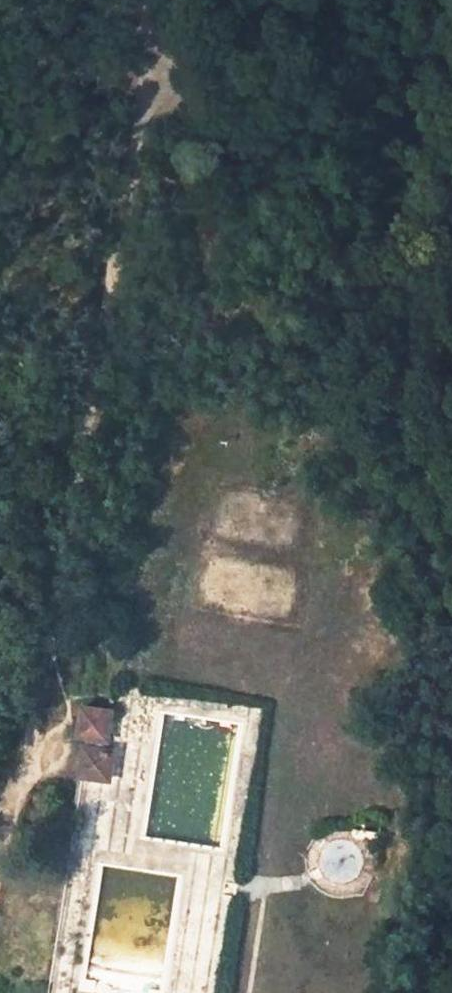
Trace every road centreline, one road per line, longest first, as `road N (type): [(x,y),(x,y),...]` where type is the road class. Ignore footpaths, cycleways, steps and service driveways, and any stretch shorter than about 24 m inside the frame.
road 1 (track): [(160,49),(19,781)]
road 2 (track): [(405,311),(252,145),(189,96),(160,49)]
road 3 (unclassified): [(451,487),(415,398),(405,311),(415,268),(451,216)]

